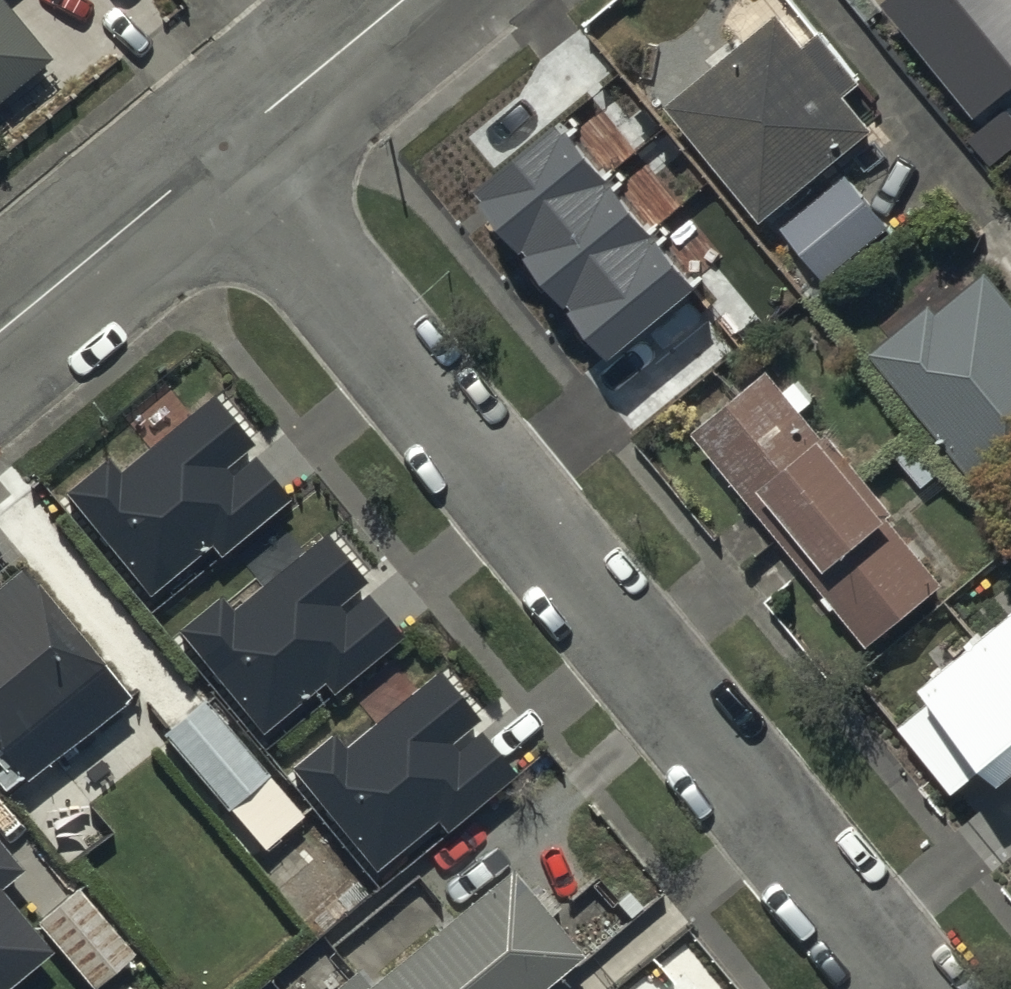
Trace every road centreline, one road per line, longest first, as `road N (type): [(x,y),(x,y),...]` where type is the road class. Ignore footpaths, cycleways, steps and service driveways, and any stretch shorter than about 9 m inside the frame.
road 1 (residential): [(914,988),(223,149)]
road 2 (residential): [(223,149),(0,332)]
road 3 (residential): [(406,0),(223,149)]

